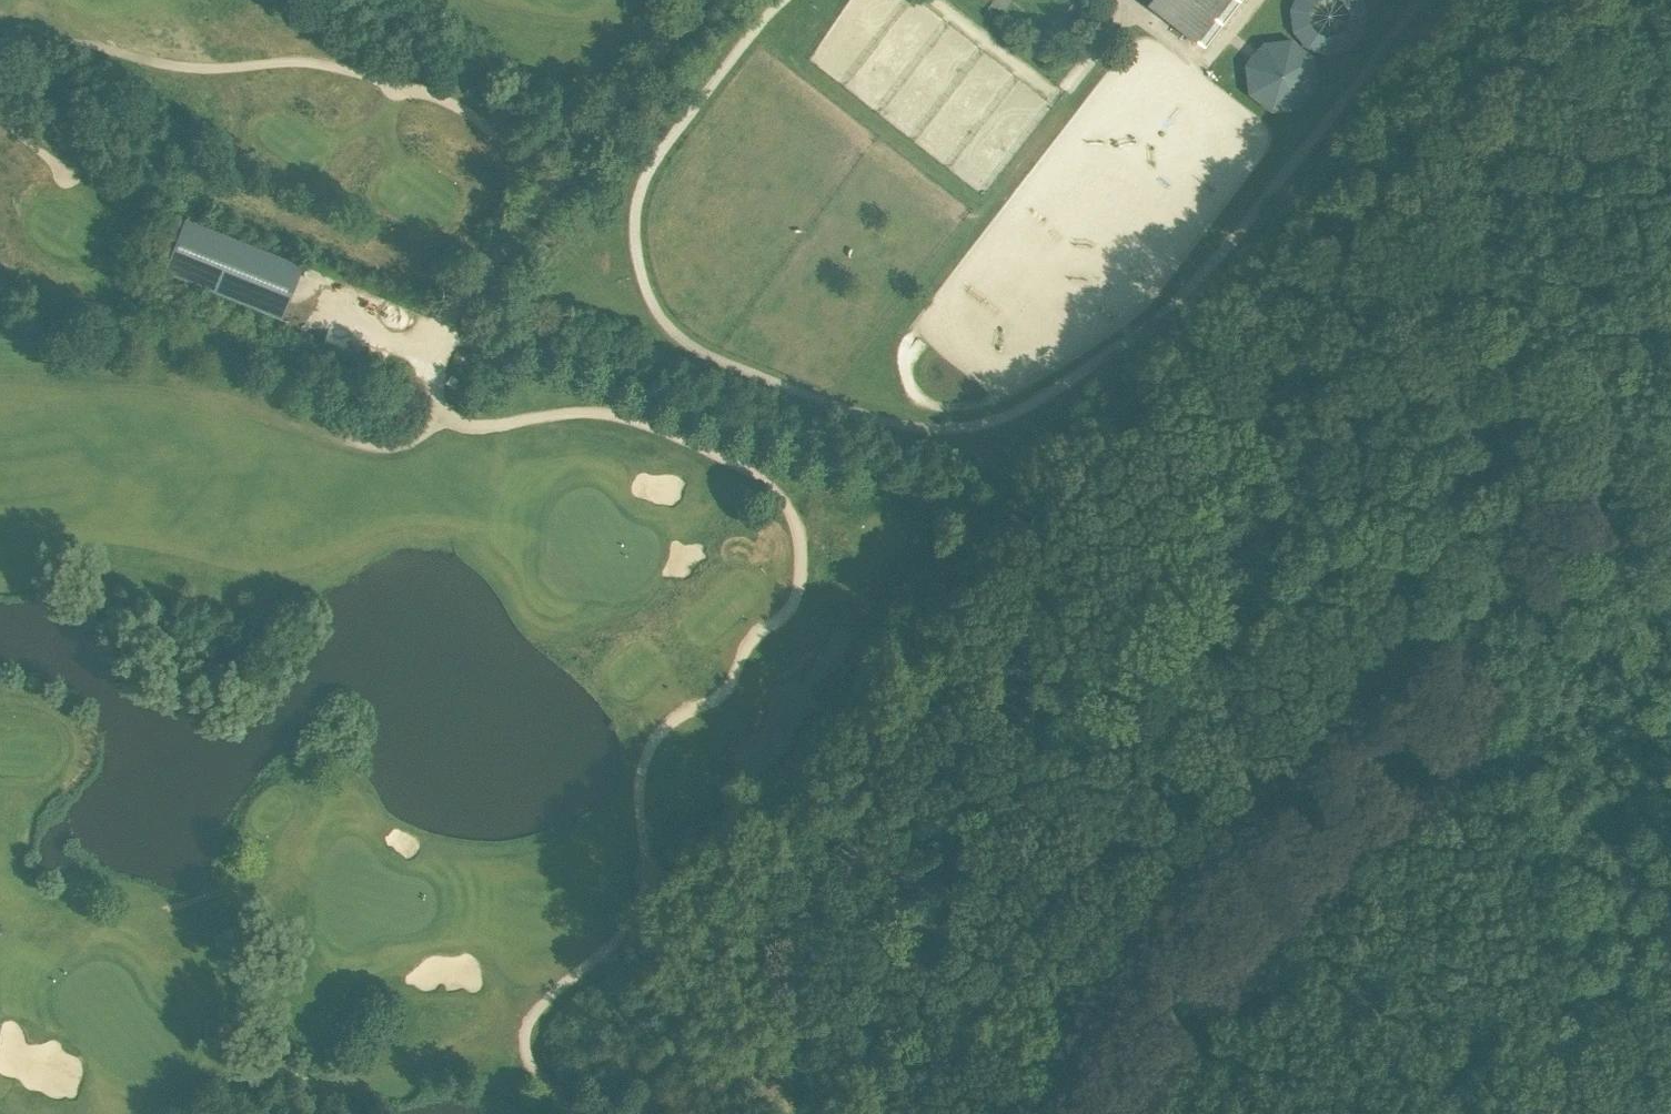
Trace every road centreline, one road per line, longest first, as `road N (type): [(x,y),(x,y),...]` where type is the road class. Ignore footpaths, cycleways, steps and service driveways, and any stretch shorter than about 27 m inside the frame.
road 1 (track): [(698,0),(445,327),(431,379),(439,415)]

